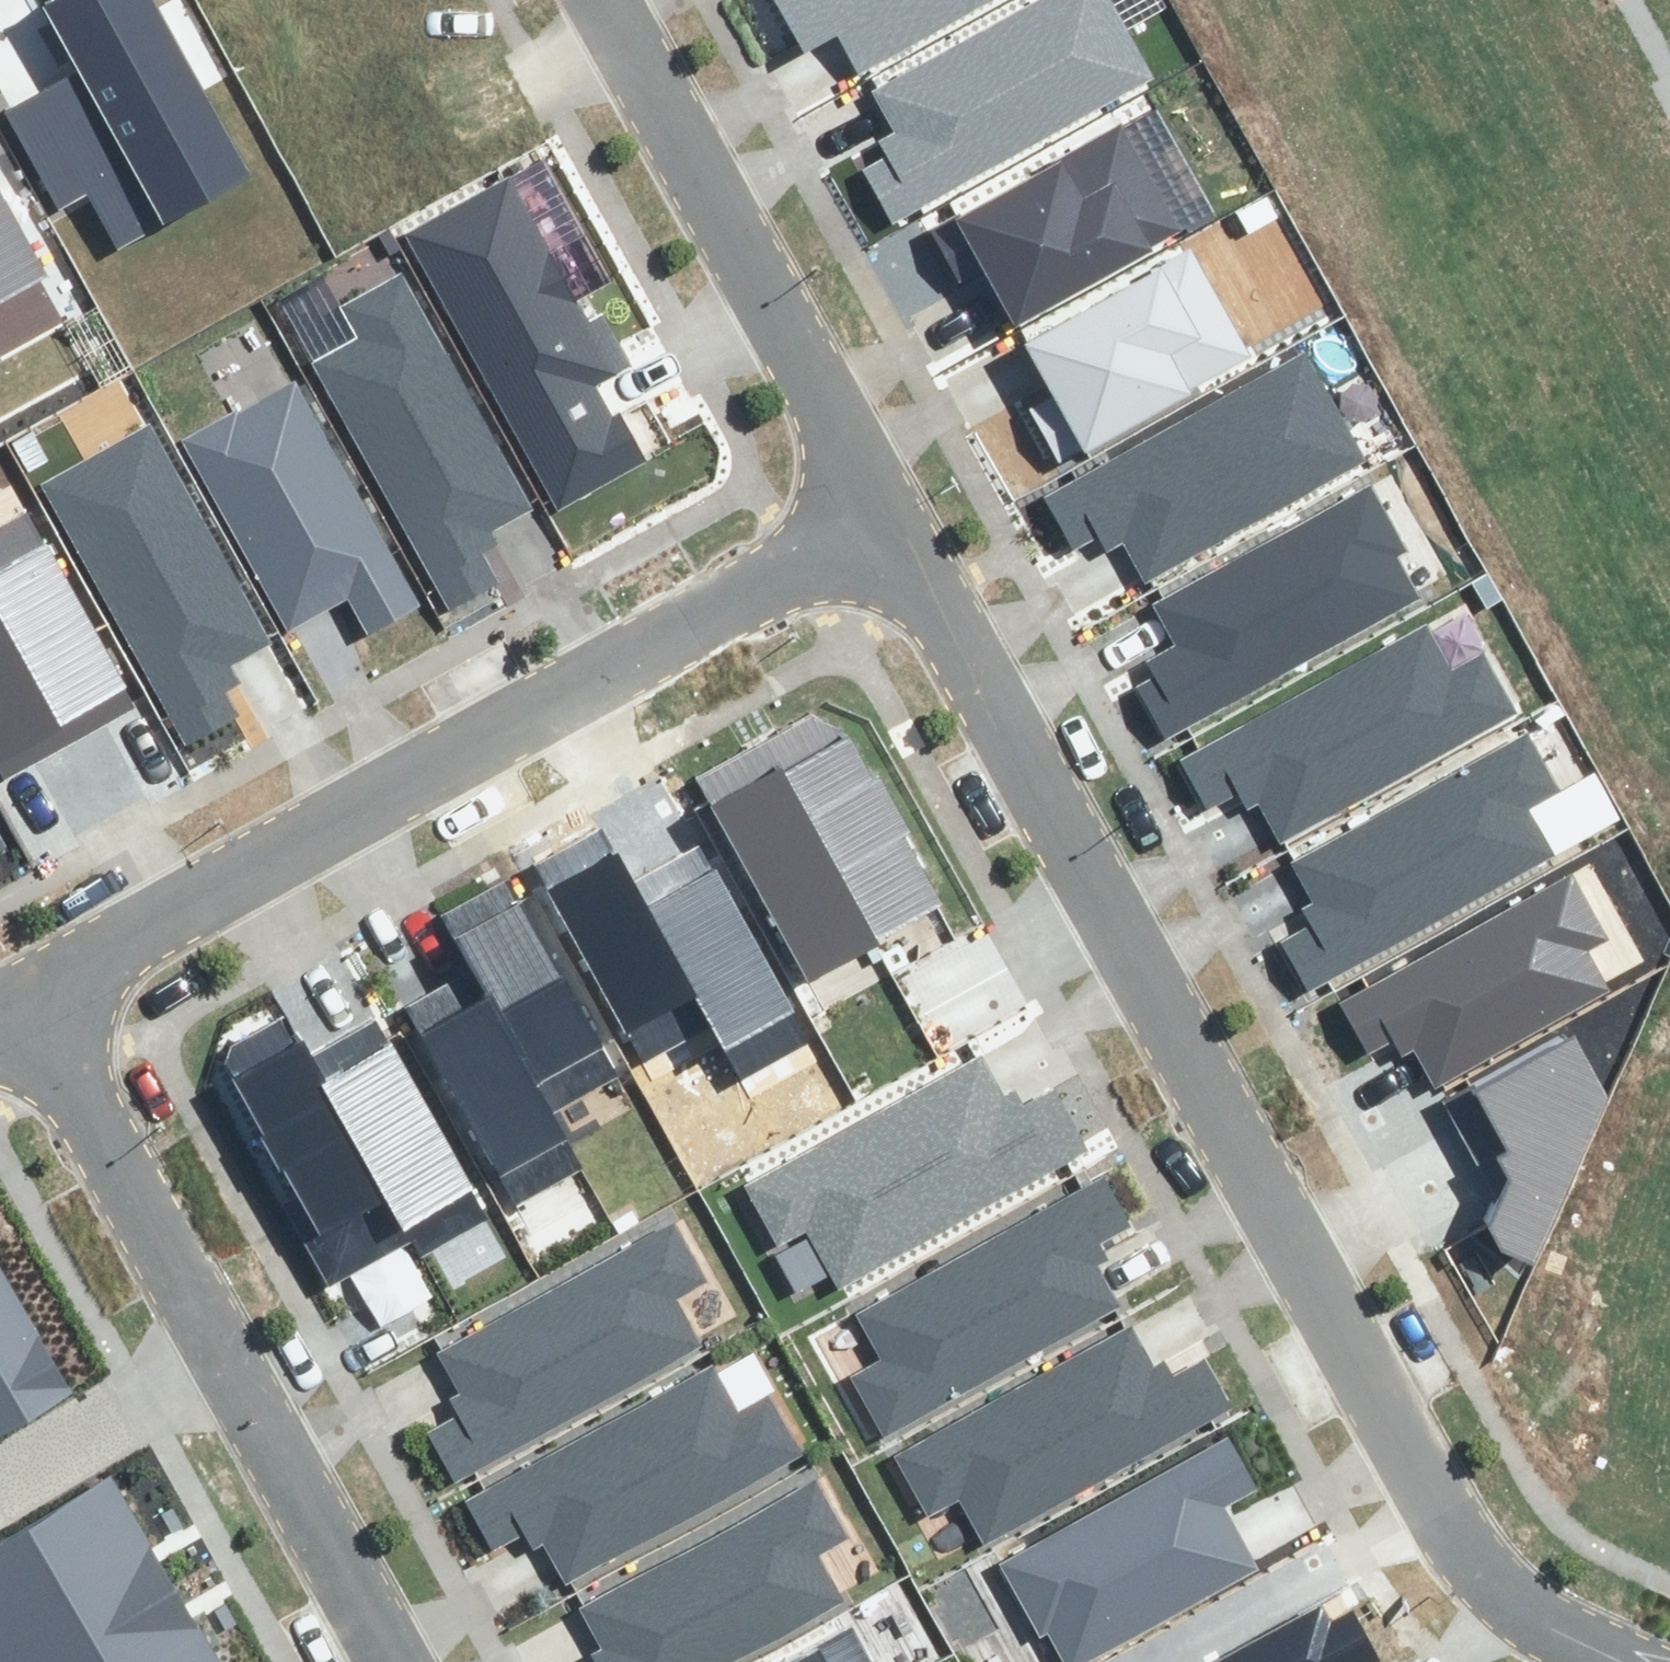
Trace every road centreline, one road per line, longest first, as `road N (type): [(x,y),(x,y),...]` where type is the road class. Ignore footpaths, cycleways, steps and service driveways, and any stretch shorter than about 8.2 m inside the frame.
road 1 (residential): [(880,522),(1465,1553),(1551,1620),(1661,1661)]
road 2 (residential): [(35,981),(880,522)]
road 3 (residential): [(608,0),(880,522)]
road 4 (residential): [(35,981),(216,1327)]
road 5 (residential): [(216,1327),(391,1661)]
road 6 (residential): [(216,1327),(0,1457)]

